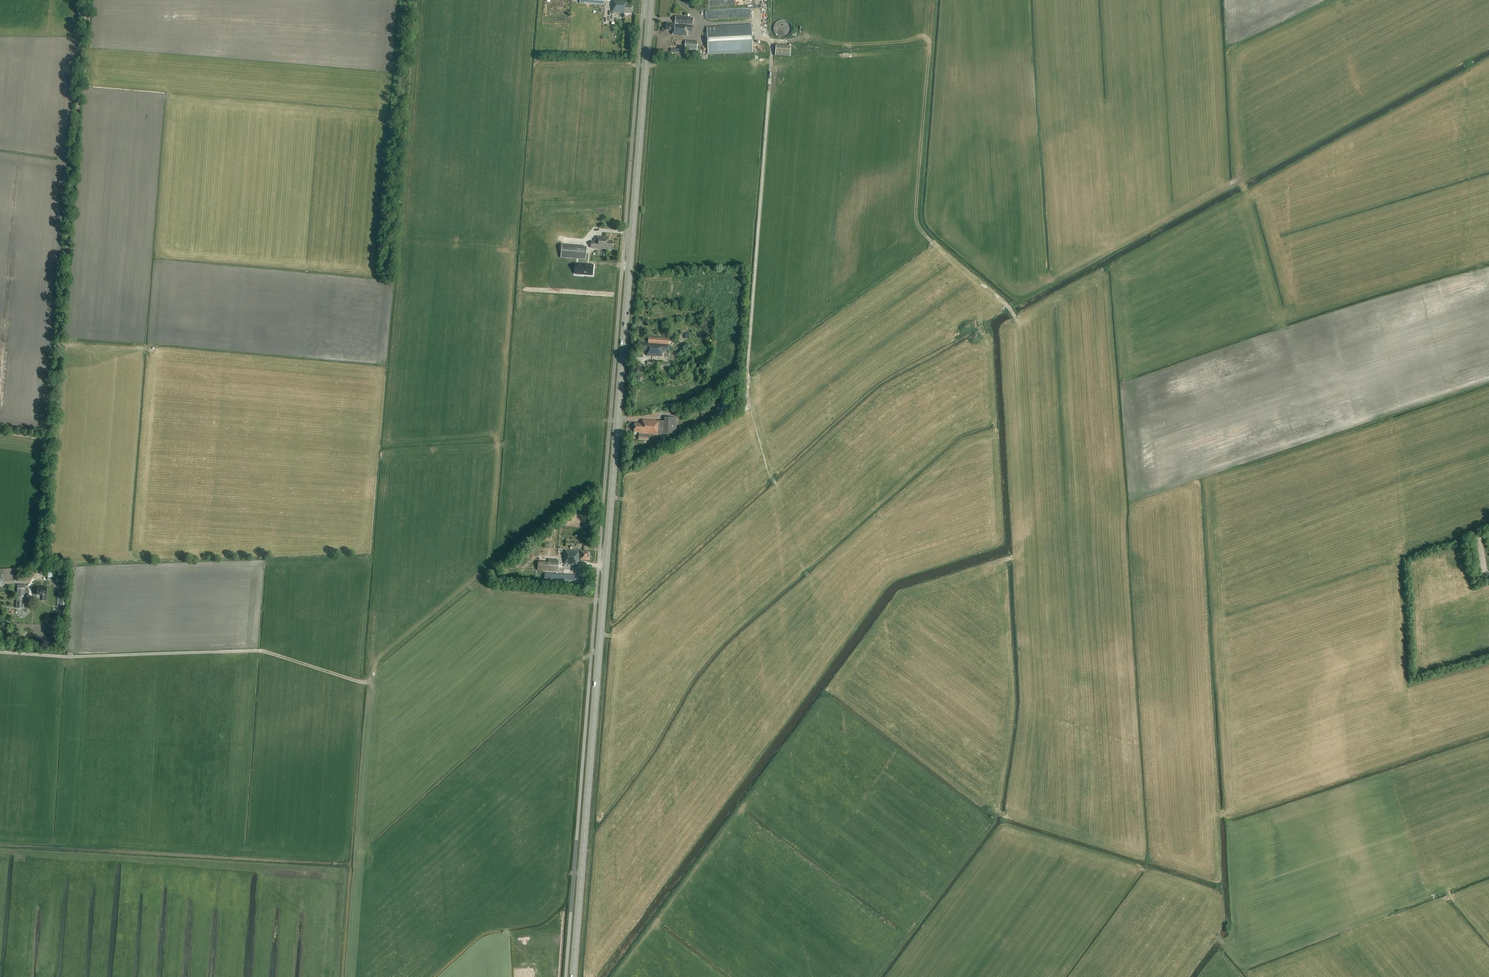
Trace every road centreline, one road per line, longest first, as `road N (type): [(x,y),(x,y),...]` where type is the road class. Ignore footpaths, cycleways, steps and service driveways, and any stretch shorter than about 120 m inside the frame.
road 1 (secondary): [(573,976),(651,0)]

